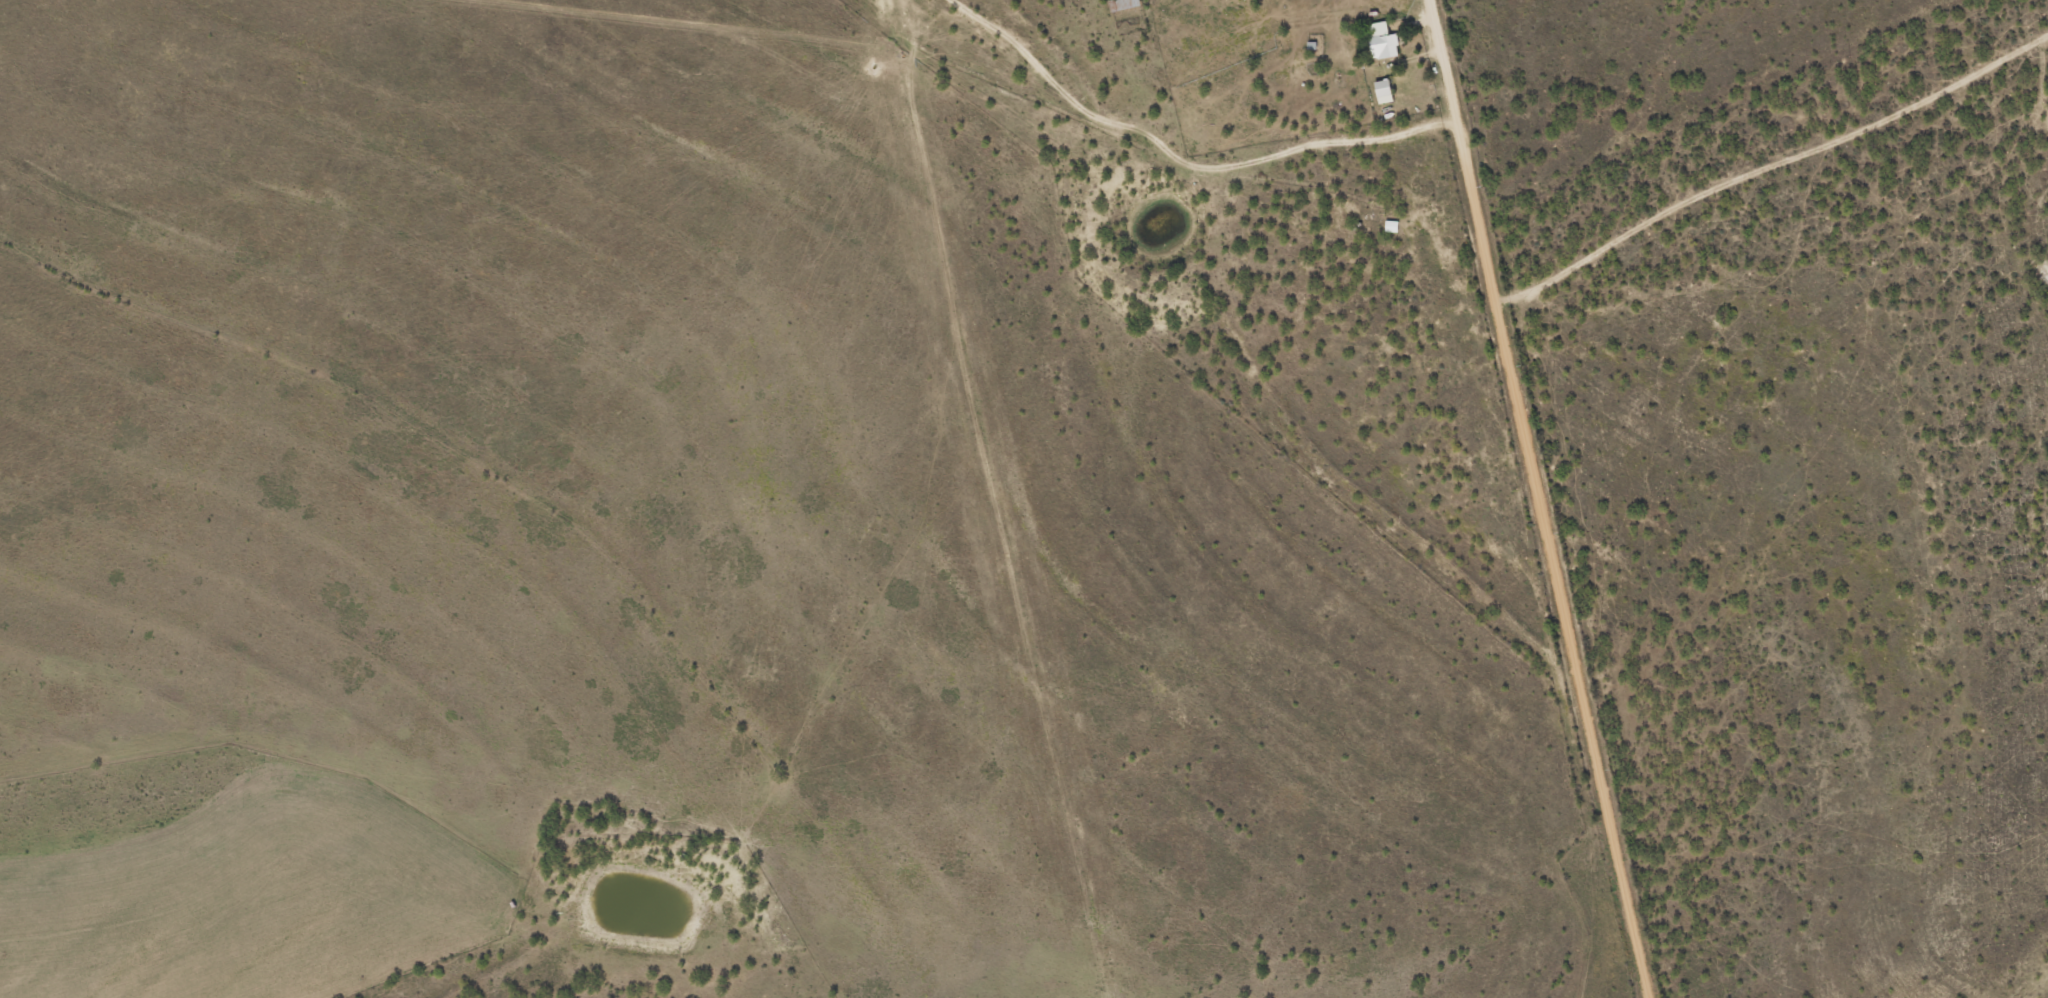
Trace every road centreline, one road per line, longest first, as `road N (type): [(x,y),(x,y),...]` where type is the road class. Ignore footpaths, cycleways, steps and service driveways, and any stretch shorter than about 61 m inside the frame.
road 1 (residential): [(1650,997),(1612,832),(1597,827),(1497,323),(1410,0)]
road 2 (residential): [(1497,323),(1582,293),(1797,177),(2047,21)]

